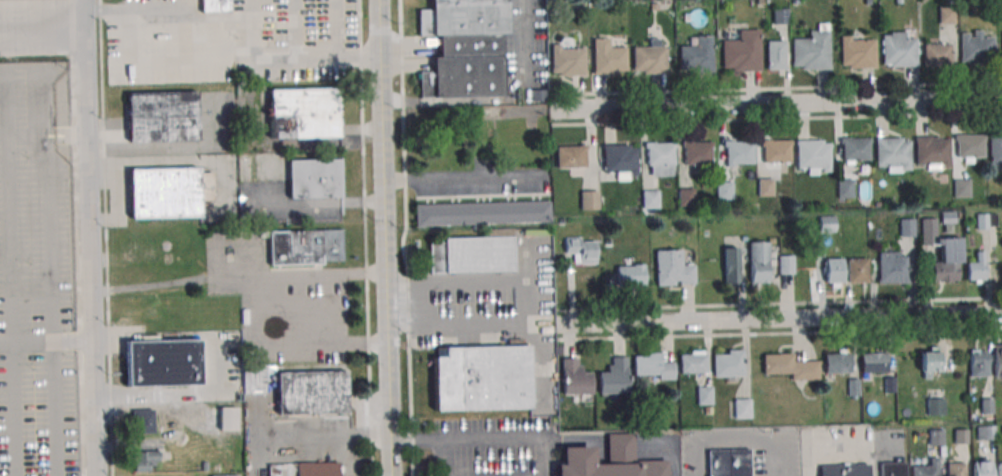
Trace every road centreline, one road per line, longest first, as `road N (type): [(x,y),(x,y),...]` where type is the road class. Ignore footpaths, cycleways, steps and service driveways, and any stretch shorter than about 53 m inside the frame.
road 1 (residential): [(393,475),(379,0)]
road 2 (residential): [(91,475),(81,0)]
road 3 (residential): [(551,108),(1001,96)]
road 4 (residential): [(558,327),(1001,313)]

